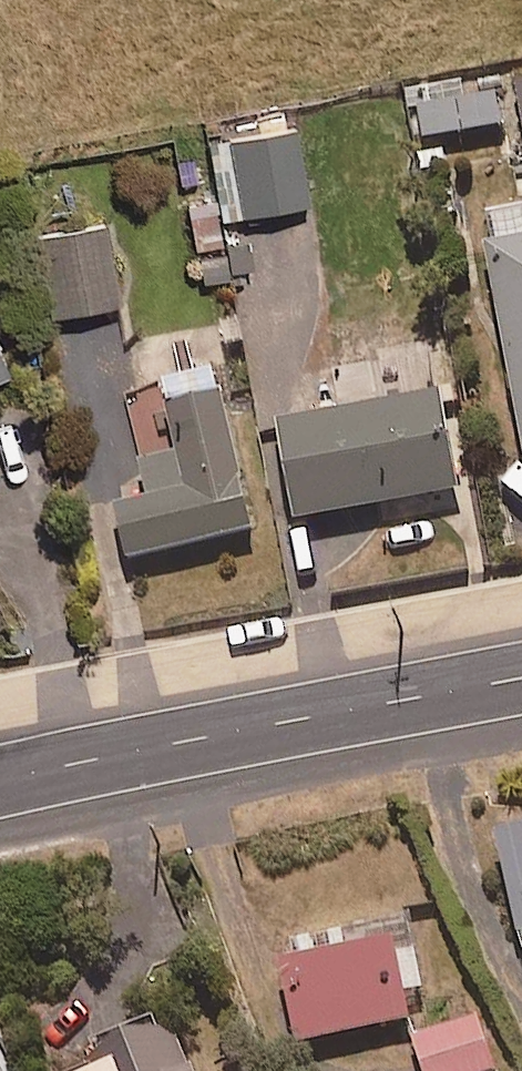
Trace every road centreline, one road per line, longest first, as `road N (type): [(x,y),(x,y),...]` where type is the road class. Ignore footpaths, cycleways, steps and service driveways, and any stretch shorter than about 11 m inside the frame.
road 1 (secondary): [(521,678),(0,780)]

